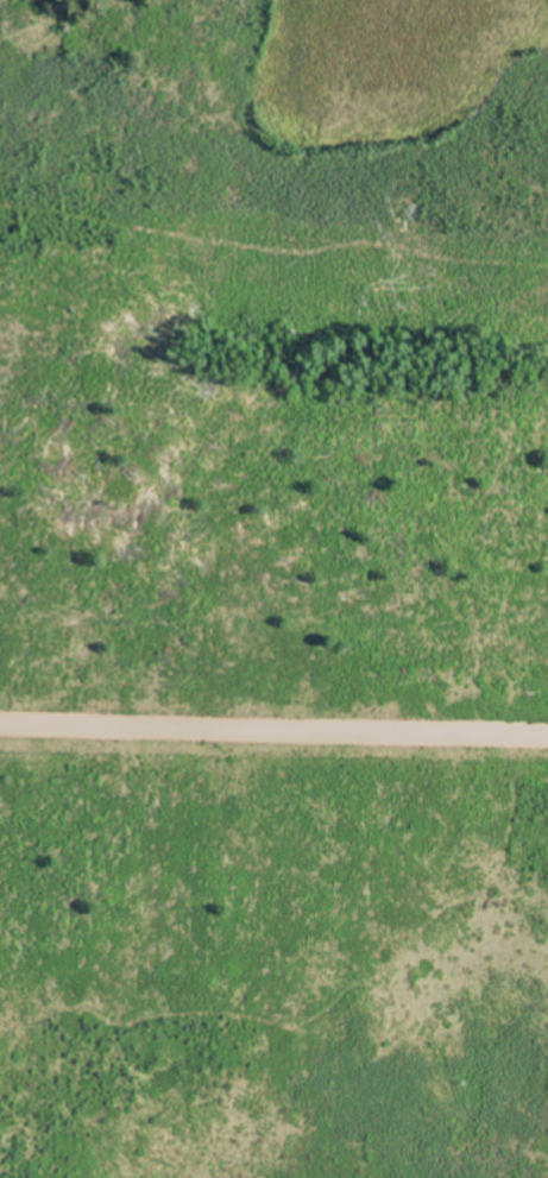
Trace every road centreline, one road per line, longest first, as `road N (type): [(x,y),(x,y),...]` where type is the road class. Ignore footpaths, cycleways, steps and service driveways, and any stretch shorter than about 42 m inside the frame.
road 1 (tertiary): [(0,726),(547,734)]

